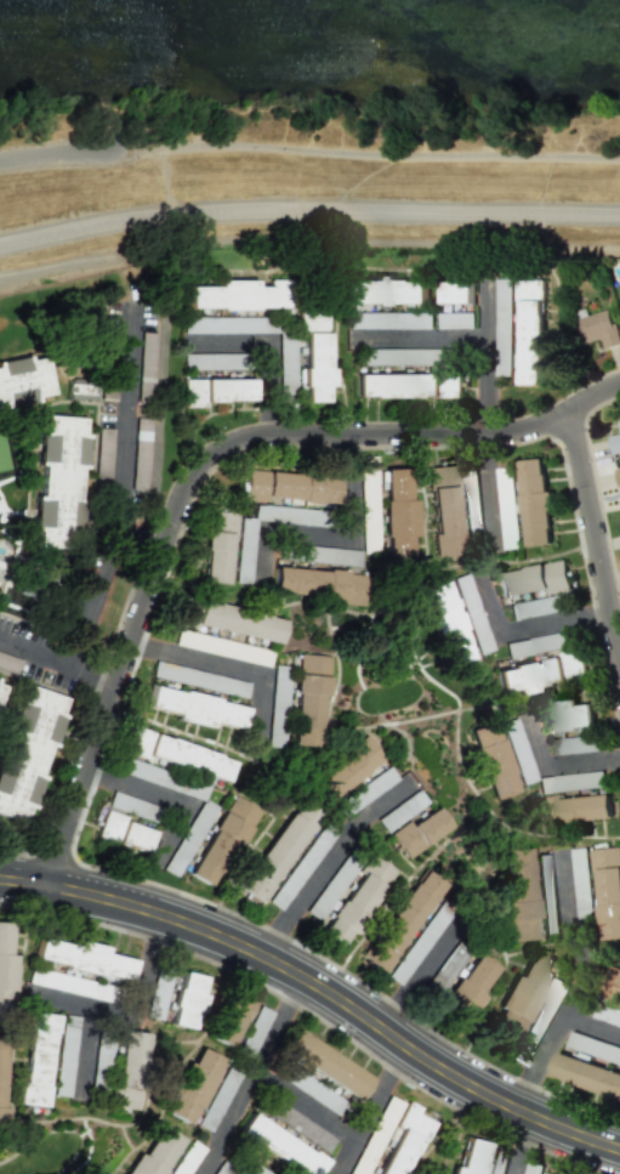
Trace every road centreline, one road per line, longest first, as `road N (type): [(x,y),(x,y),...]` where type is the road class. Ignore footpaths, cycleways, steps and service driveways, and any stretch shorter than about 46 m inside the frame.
road 1 (residential): [(45,885),(183,506),(215,464),(265,444),(505,446),(619,394)]
road 2 (tertiary): [(0,878),(163,914),(260,954),(463,1084),(619,1153)]
road 3 (residential): [(567,419),(619,695)]
road 4 (residential): [(559,853),(570,947),(581,968),(508,1107)]
road 5 (residential): [(261,955),(355,829),(409,785)]
road 6 (residential): [(301,977),(197,1173)]
road 7 (residential): [(25,993),(132,1020),(163,914)]
road 8 (residential): [(258,745),(265,674),(133,640)]
road 9 (residential): [(269,532),(351,535),(351,446)]
road 10 (residential): [(484,584),(506,631),(604,612)]
road 11 (residential): [(85,767),(183,807),(164,844)]
road 12 (residential): [(408,1048),(338,1173)]
road 13 (residential): [(525,709),(548,762),(619,754)]
road 14 (residential): [(375,1026),(453,925)]
road 15 (residential): [(252,1073),(355,1136)]

